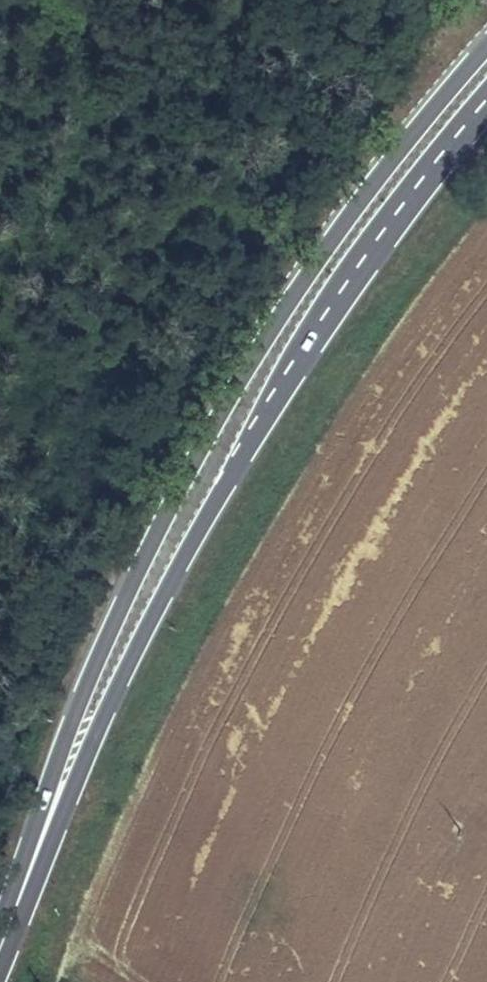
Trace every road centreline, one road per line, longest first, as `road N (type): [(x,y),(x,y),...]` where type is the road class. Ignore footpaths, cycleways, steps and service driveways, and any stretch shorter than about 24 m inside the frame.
road 1 (primary): [(486,49),(323,256),(220,413),(86,690),(22,886)]
road 2 (primary): [(22,886),(166,589),(228,481),(349,284),(486,102)]

